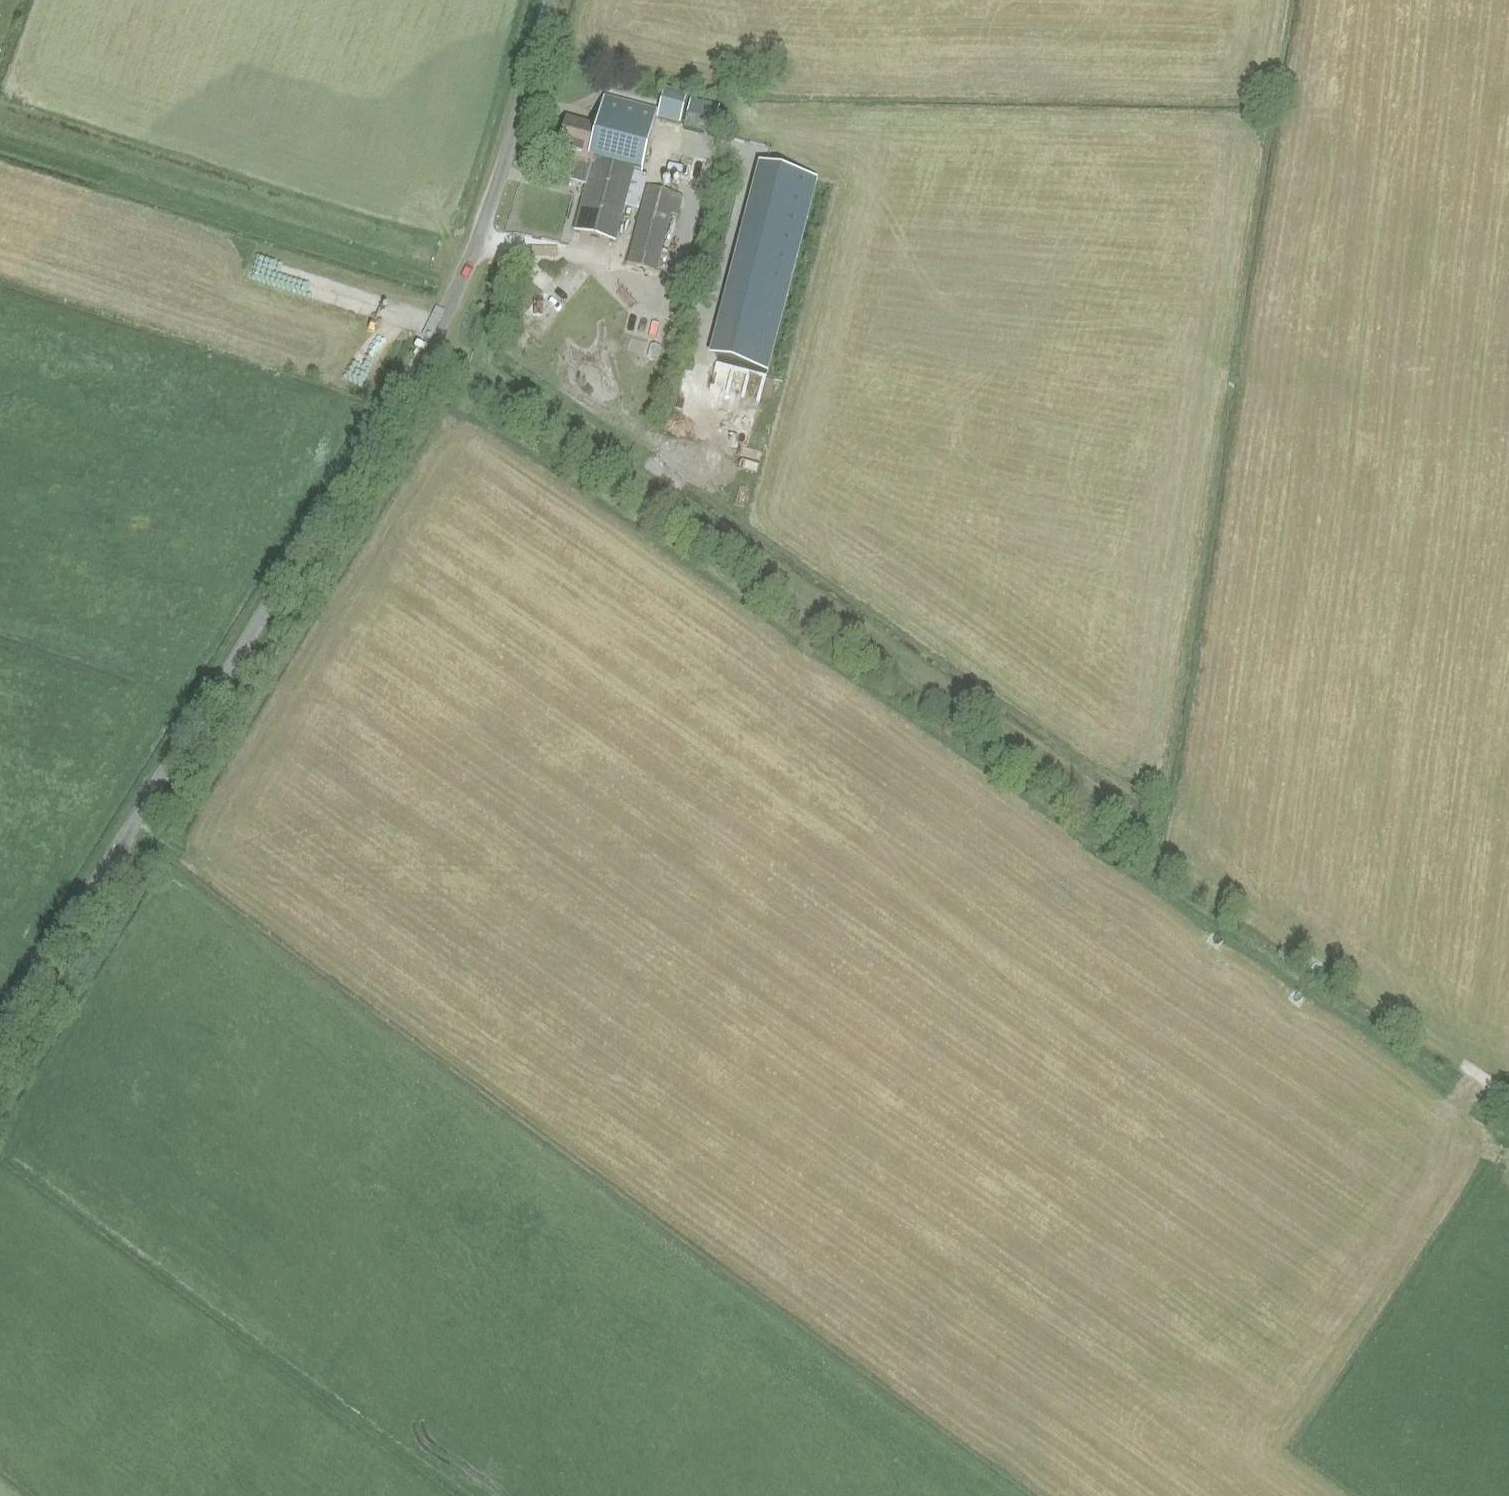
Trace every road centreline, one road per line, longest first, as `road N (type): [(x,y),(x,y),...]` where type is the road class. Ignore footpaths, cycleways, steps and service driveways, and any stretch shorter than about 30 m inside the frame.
road 1 (unclassified): [(0,1042),(437,335),(475,251),(547,0)]

